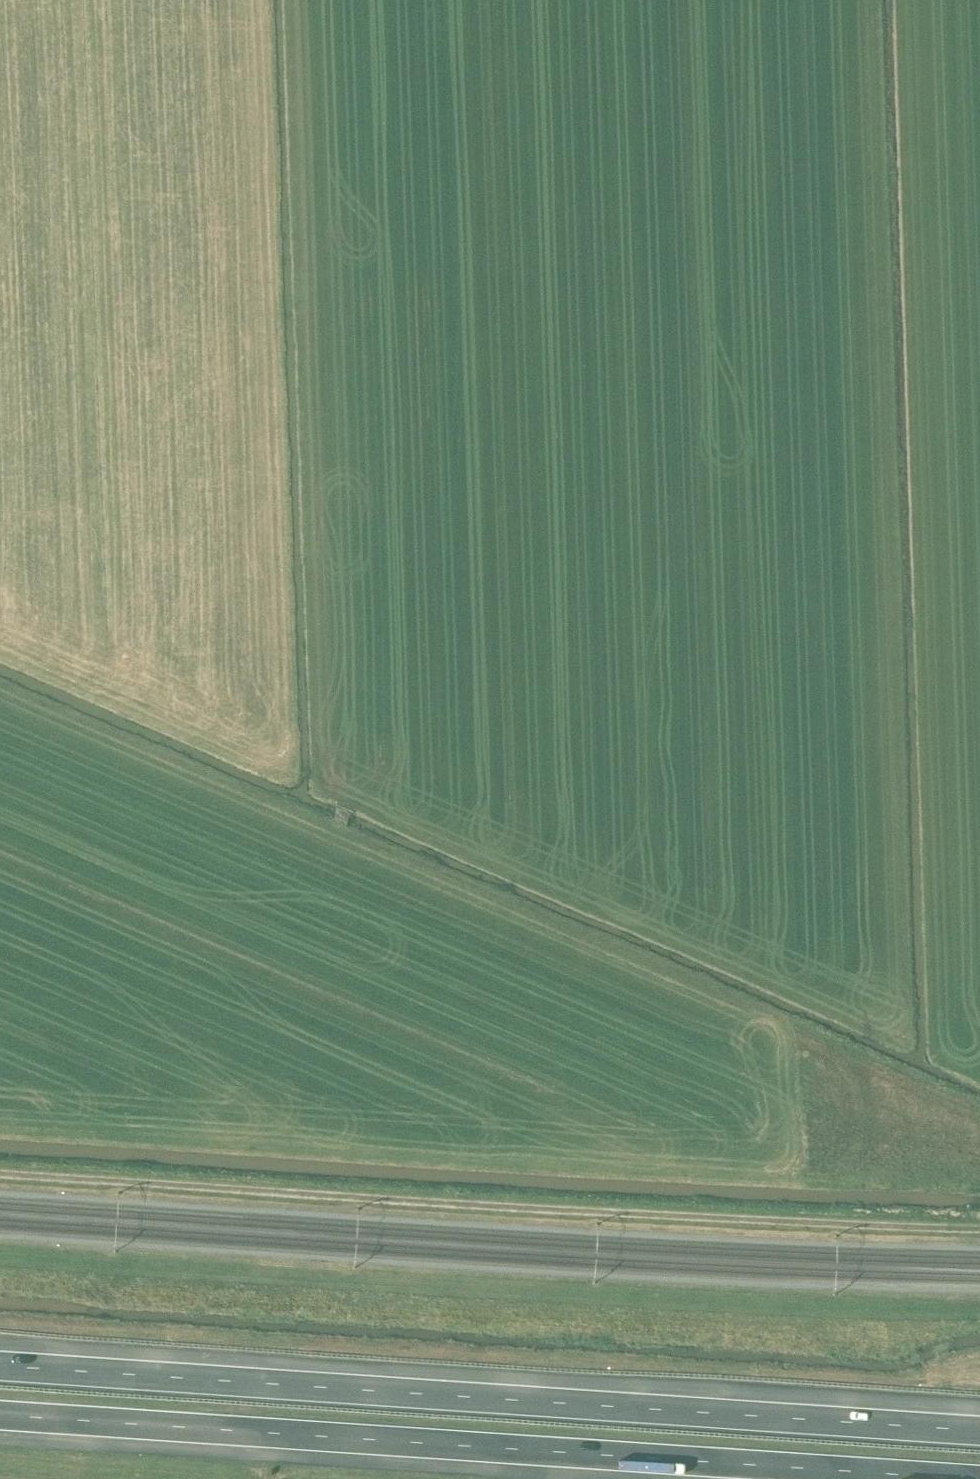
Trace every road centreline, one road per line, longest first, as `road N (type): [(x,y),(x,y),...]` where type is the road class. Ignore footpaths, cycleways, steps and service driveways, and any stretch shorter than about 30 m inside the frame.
road 1 (motorway): [(979,1432),(0,1368)]
road 2 (motorway): [(0,1416),(949,1478)]

